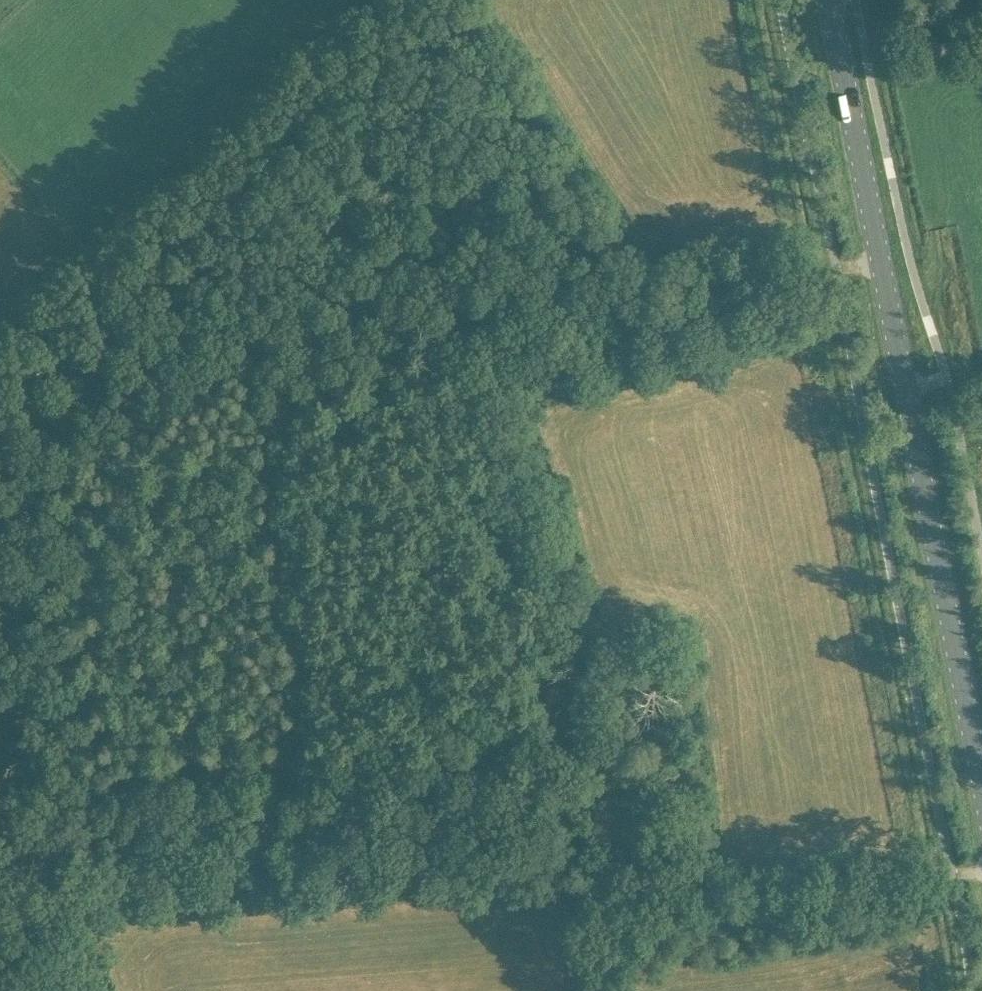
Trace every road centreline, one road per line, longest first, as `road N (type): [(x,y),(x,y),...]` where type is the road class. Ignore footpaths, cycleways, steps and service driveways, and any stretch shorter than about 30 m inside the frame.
road 1 (secondary): [(981,819),(825,0)]

